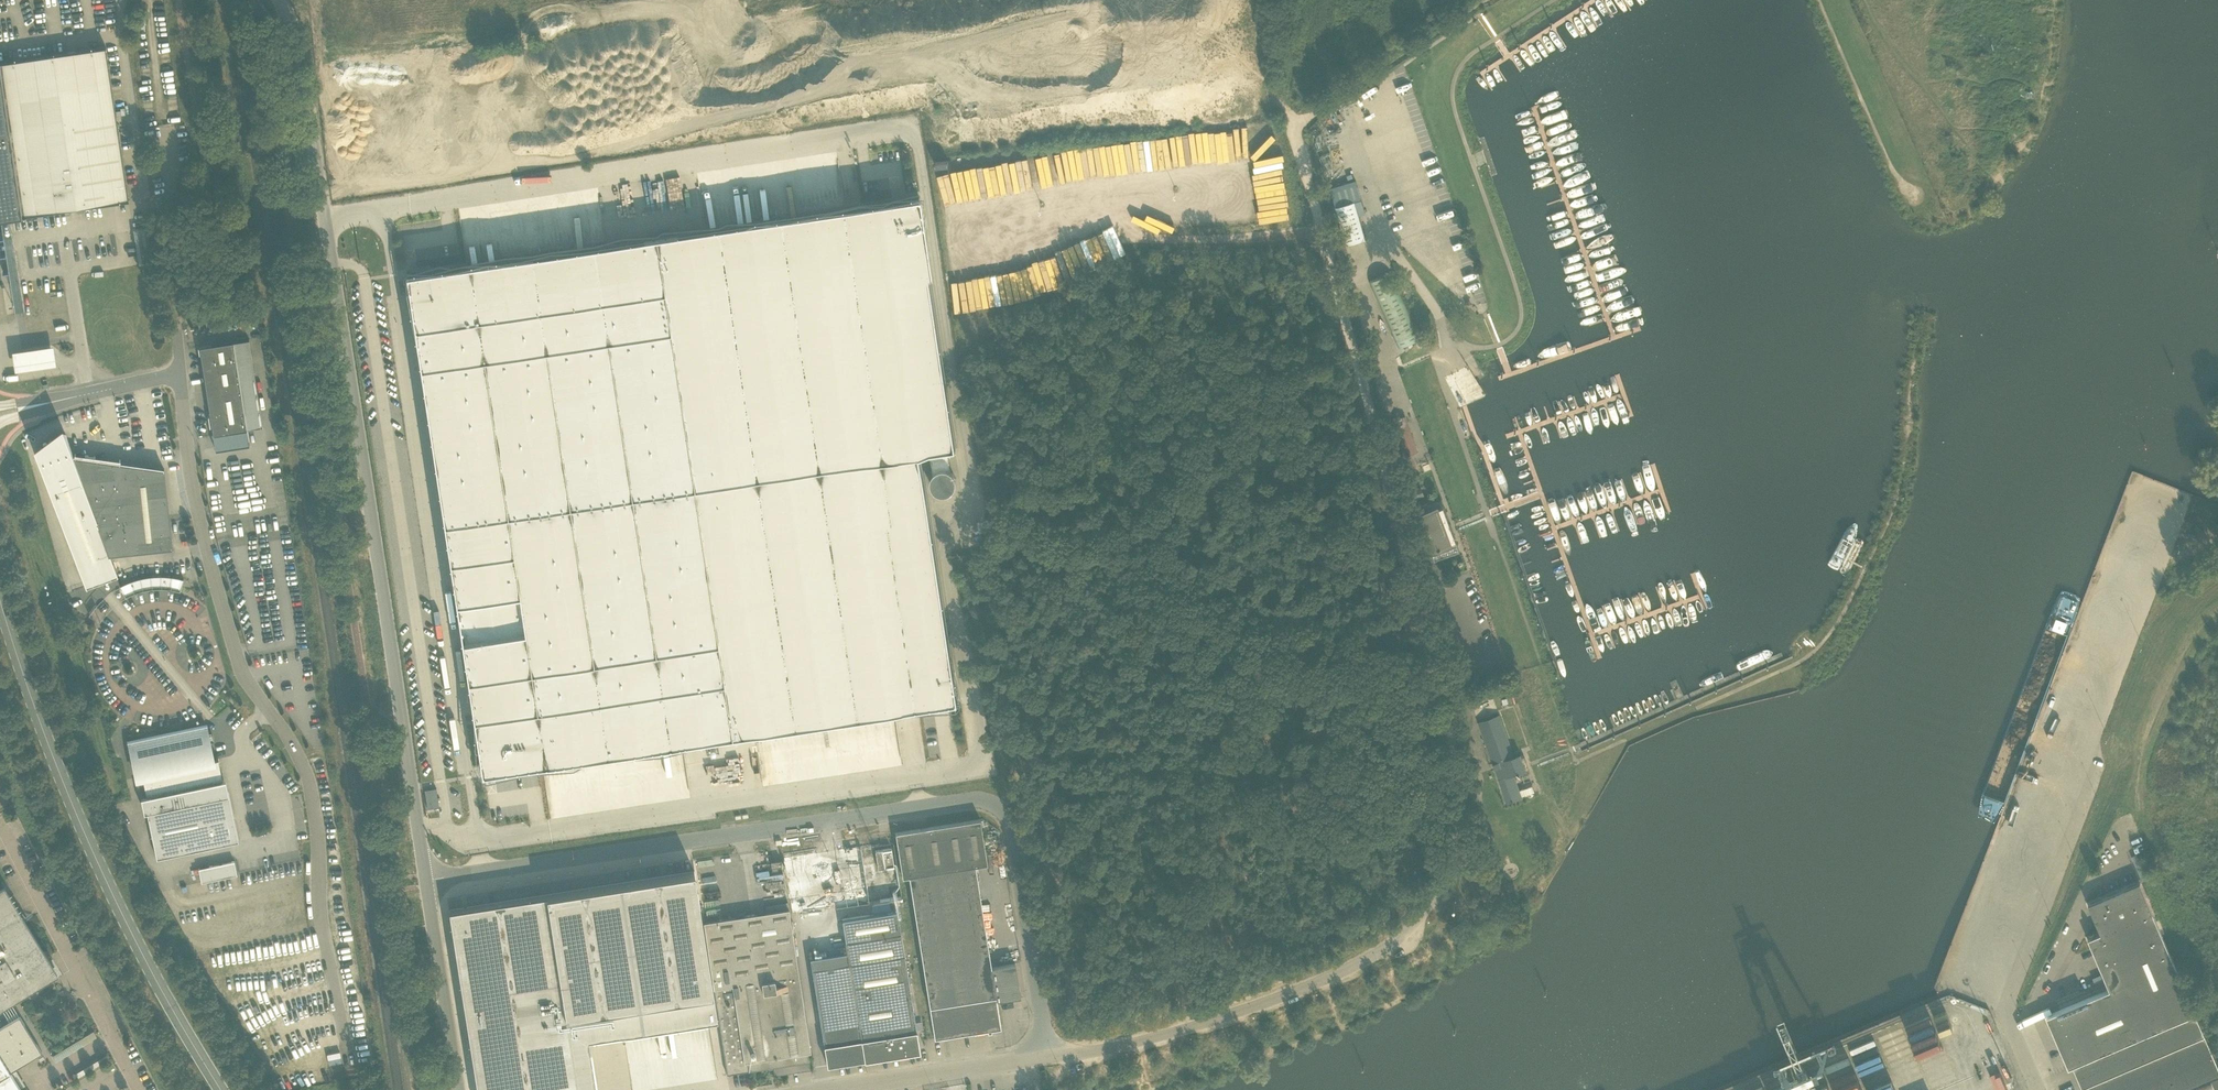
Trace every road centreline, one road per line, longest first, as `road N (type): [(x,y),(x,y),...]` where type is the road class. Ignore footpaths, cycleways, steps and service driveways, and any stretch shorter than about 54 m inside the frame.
road 1 (unclassified): [(832,1089),(1049,1057),(1009,817),(995,806),(977,799),(425,880)]
road 2 (unclassified): [(288,0),(425,880)]
road 3 (track): [(1450,740),(1420,746),(1362,688),(1249,642),(1060,527),(1063,492),(1181,242)]
road 4 (unclassified): [(351,1063),(323,935),(307,775),(241,673),(193,487),(180,373)]
road 5 (unclassified): [(2038,1089),(2002,1005),(2099,769),(2081,712),(2156,512)]
road 6 (track): [(318,198),(639,140),(851,74)]
road 7 (secondary): [(221,1089),(110,889),(0,600)]
road 8 (track): [(1296,127),(1488,0)]
road 9 (track): [(2217,610),(2187,643),(2154,713),(2133,819)]
road 10 (unclassified): [(425,880),(459,1089)]
road 11 (unclassified): [(180,373),(0,414)]

